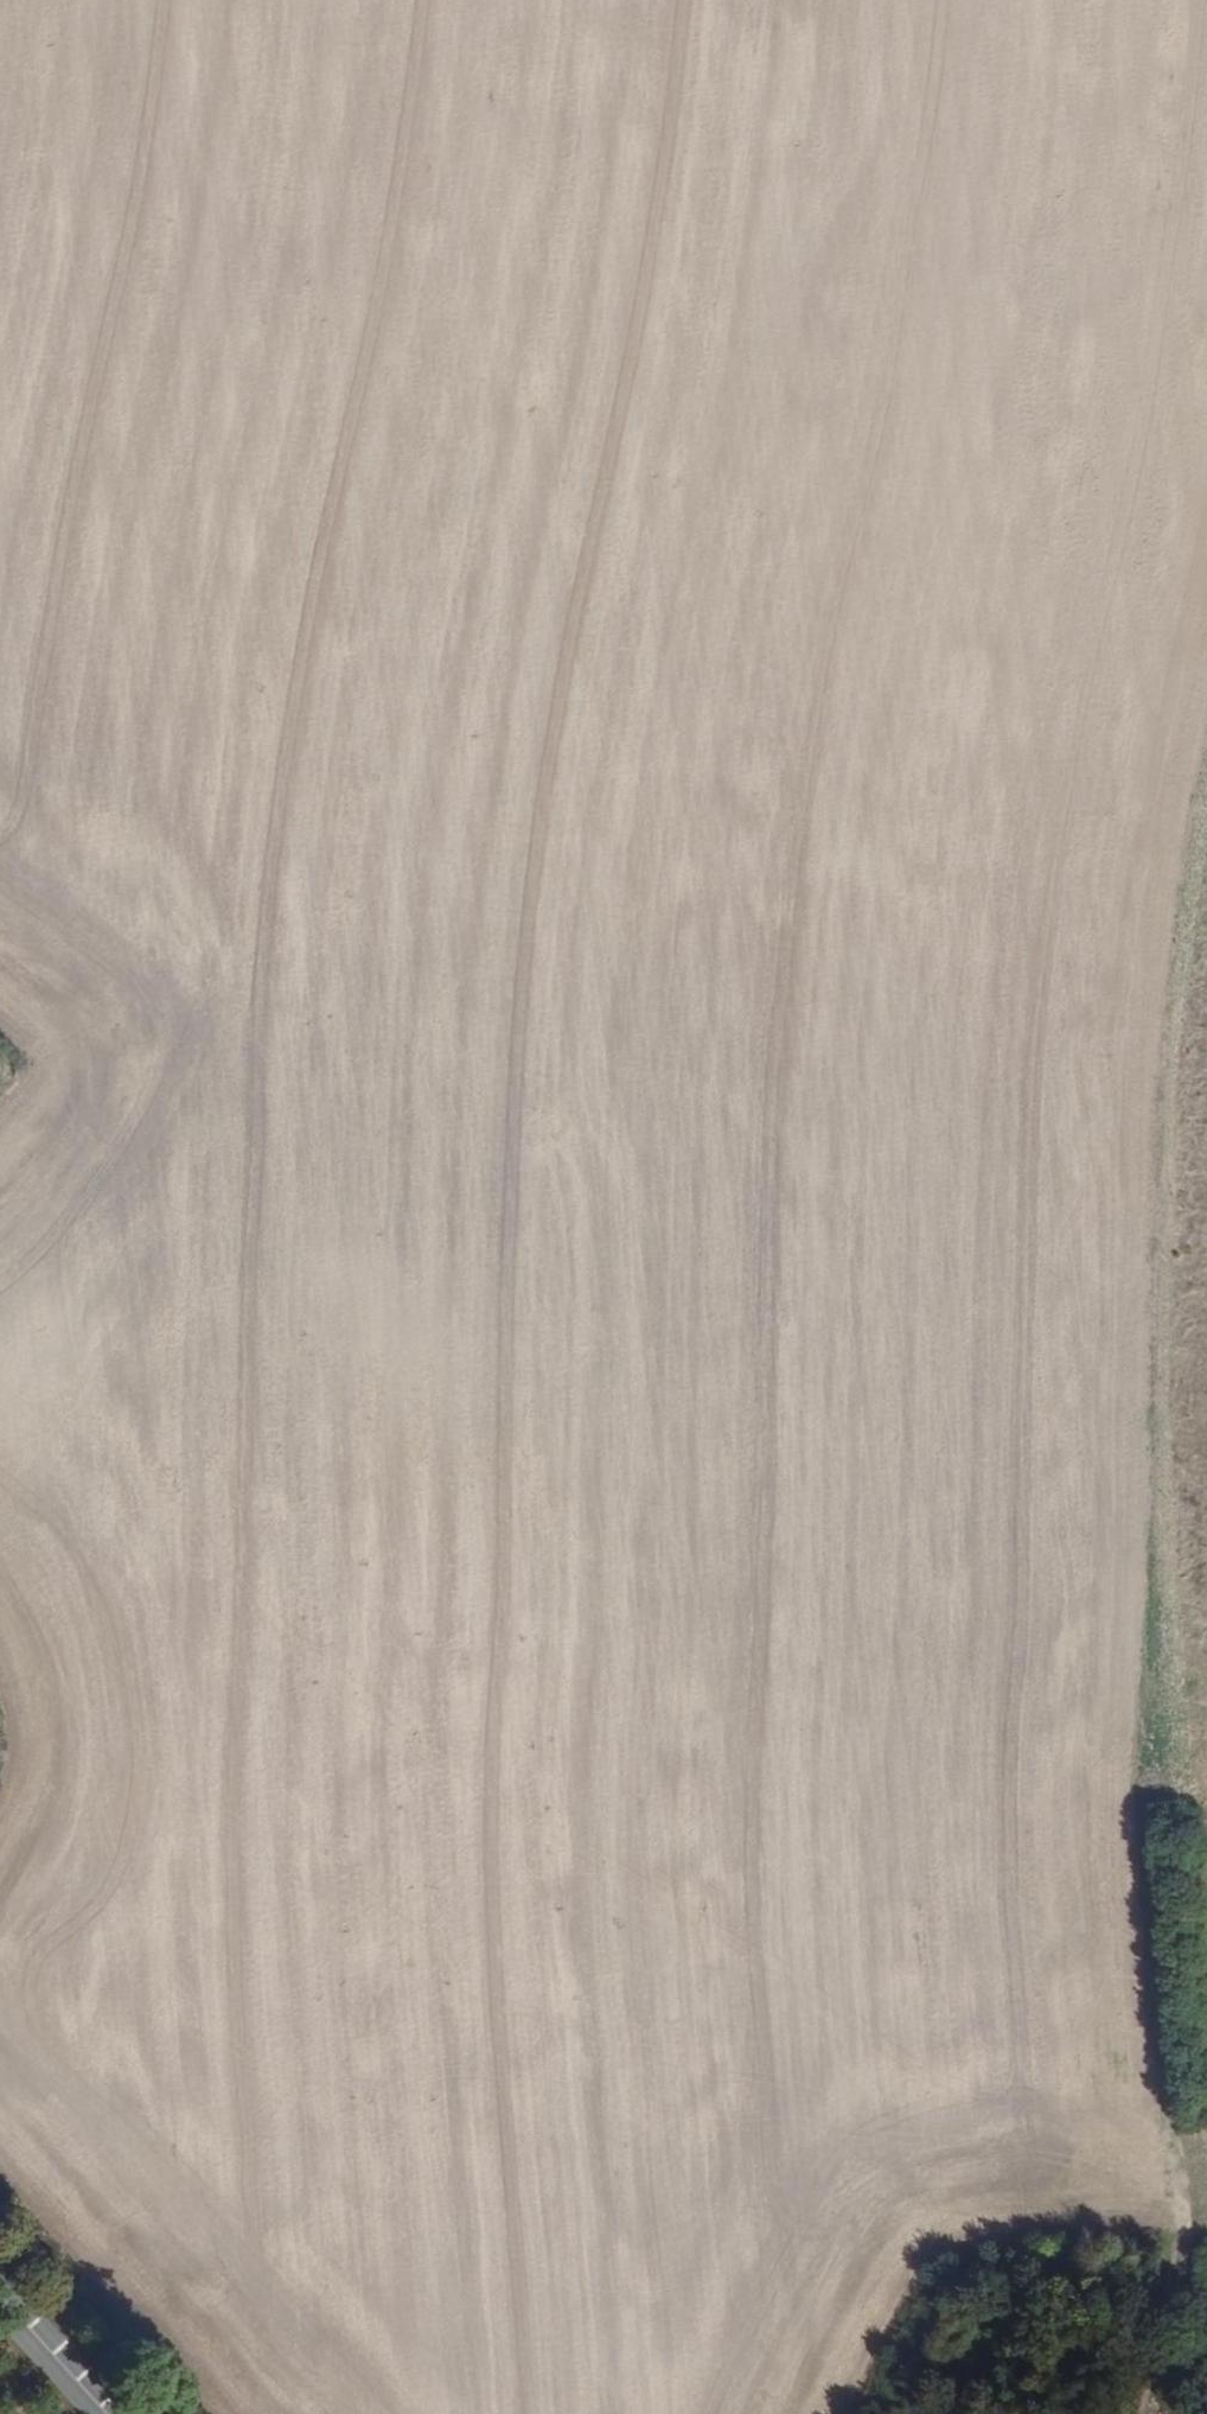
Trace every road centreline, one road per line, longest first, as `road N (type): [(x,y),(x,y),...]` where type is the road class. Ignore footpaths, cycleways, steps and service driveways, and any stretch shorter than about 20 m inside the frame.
road 1 (track): [(1163,2413),(1206,2257),(1174,1917),(1156,1452),(1206,798)]
road 2 (tertiary): [(111,2413),(0,2291)]

